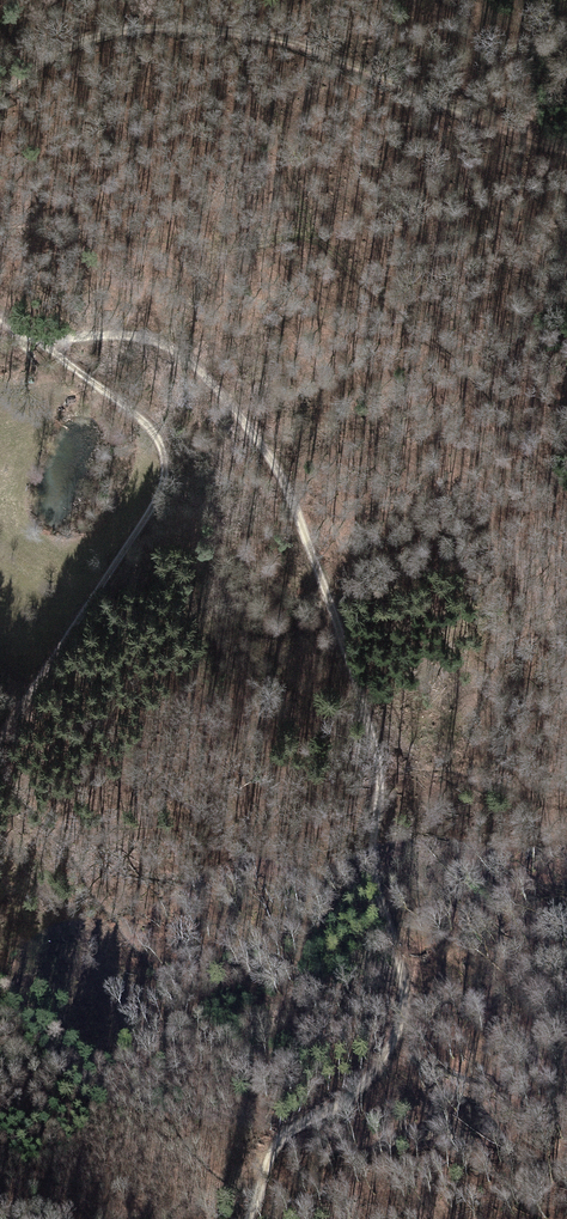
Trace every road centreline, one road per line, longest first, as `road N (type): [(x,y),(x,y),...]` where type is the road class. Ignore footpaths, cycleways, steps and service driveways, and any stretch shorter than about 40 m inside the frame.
road 1 (track): [(23,337),(144,333),(212,382),(292,505),(374,746),(374,862),(404,976),(400,1026),(347,1098),(282,1136),(249,1218)]
road 2 (track): [(0,318),(136,416),(159,444),(165,475),(155,503),(0,740)]
road 3 (track): [(0,94),(63,49),(149,26),(261,35),(393,84)]
road 4 (track): [(566,150),(393,84)]

